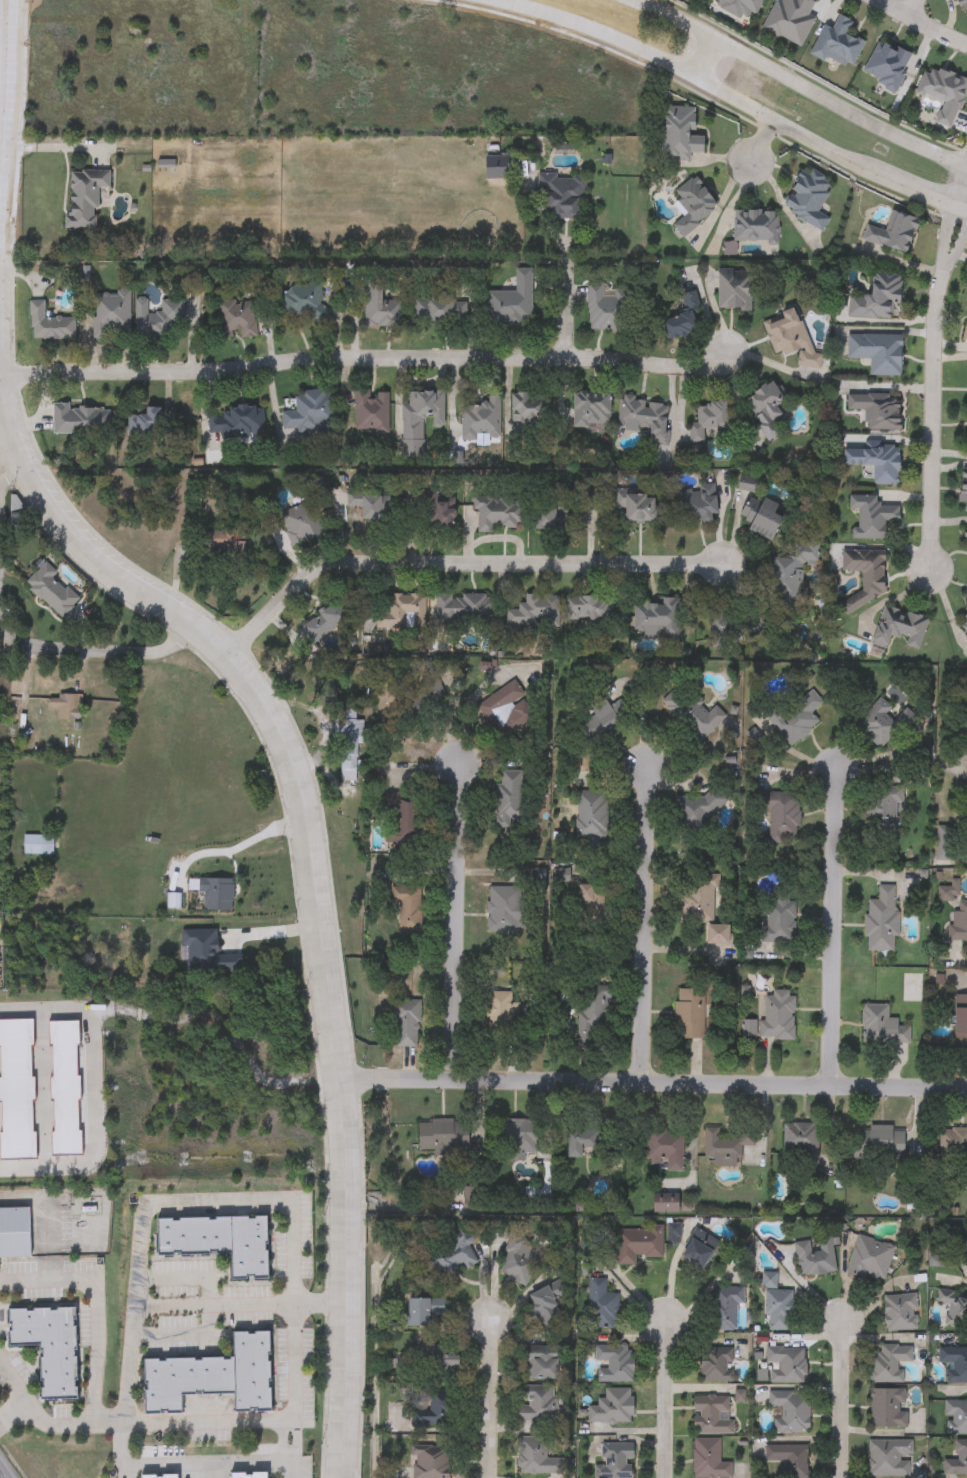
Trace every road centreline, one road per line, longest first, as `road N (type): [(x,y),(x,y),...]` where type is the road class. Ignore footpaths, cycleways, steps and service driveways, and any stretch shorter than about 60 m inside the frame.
road 1 (tertiary): [(2,163),(0,379),(20,464),(85,545),(227,653),(252,683),(292,764),(349,1108),(343,1477)]
road 2 (residential): [(0,379),(566,360),(682,367),(734,350)]
road 3 (residential): [(343,1079),(966,1089)]
road 4 (residential): [(227,653),(309,578),(348,562),(724,564)]
road 5 (tertiary): [(966,165),(638,0)]
road 6 (residential): [(929,570),(934,313),(964,210)]
road 7 (residential): [(833,1087),(834,765)]
road 8 (residential): [(644,766),(641,1084)]
road 9 (residential): [(458,766),(449,1081)]
road 10 (tertiary): [(684,73),(893,182)]
road 11 (tertiary): [(496,0),(608,36),(684,73)]
road 12 (tertiary): [(3,0),(2,163)]
road 13 (residential): [(489,1317),(490,1477)]
road 14 (residential): [(841,1477),(842,1318)]
road 15 (residential): [(666,1318),(666,1477)]

